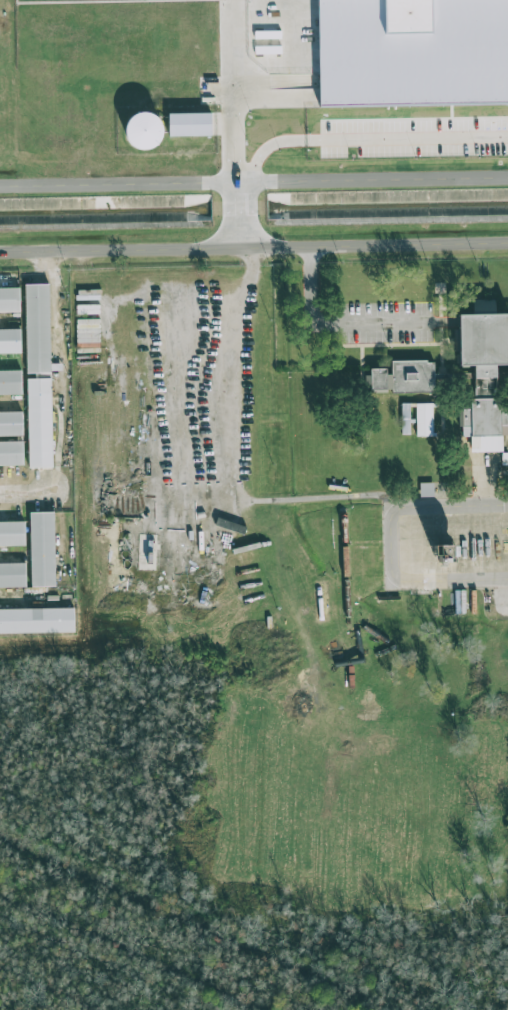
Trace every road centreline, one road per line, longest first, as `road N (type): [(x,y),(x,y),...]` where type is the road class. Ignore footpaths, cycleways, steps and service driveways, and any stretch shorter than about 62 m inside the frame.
road 1 (residential): [(0,250),(507,241)]

